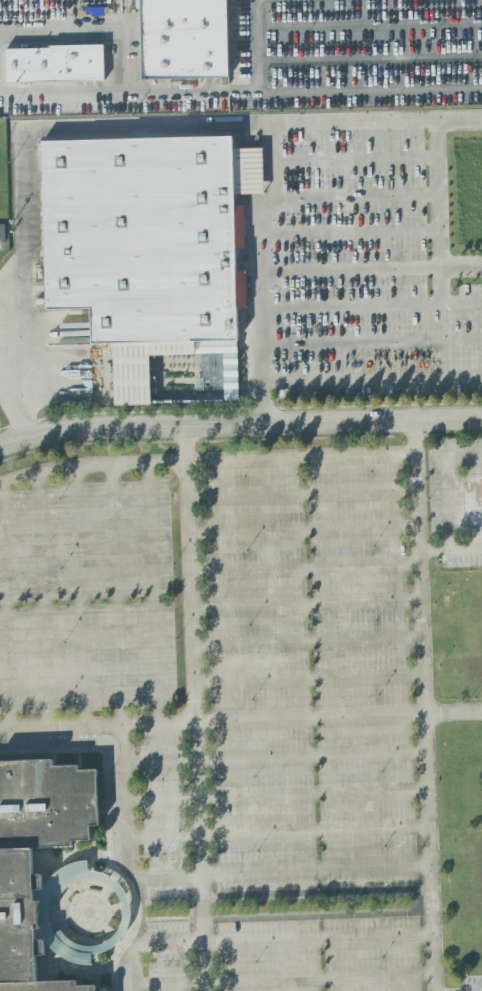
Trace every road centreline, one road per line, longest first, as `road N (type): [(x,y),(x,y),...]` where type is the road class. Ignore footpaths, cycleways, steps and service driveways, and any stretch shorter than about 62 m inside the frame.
road 1 (residential): [(0,448),(95,429),(481,419)]

